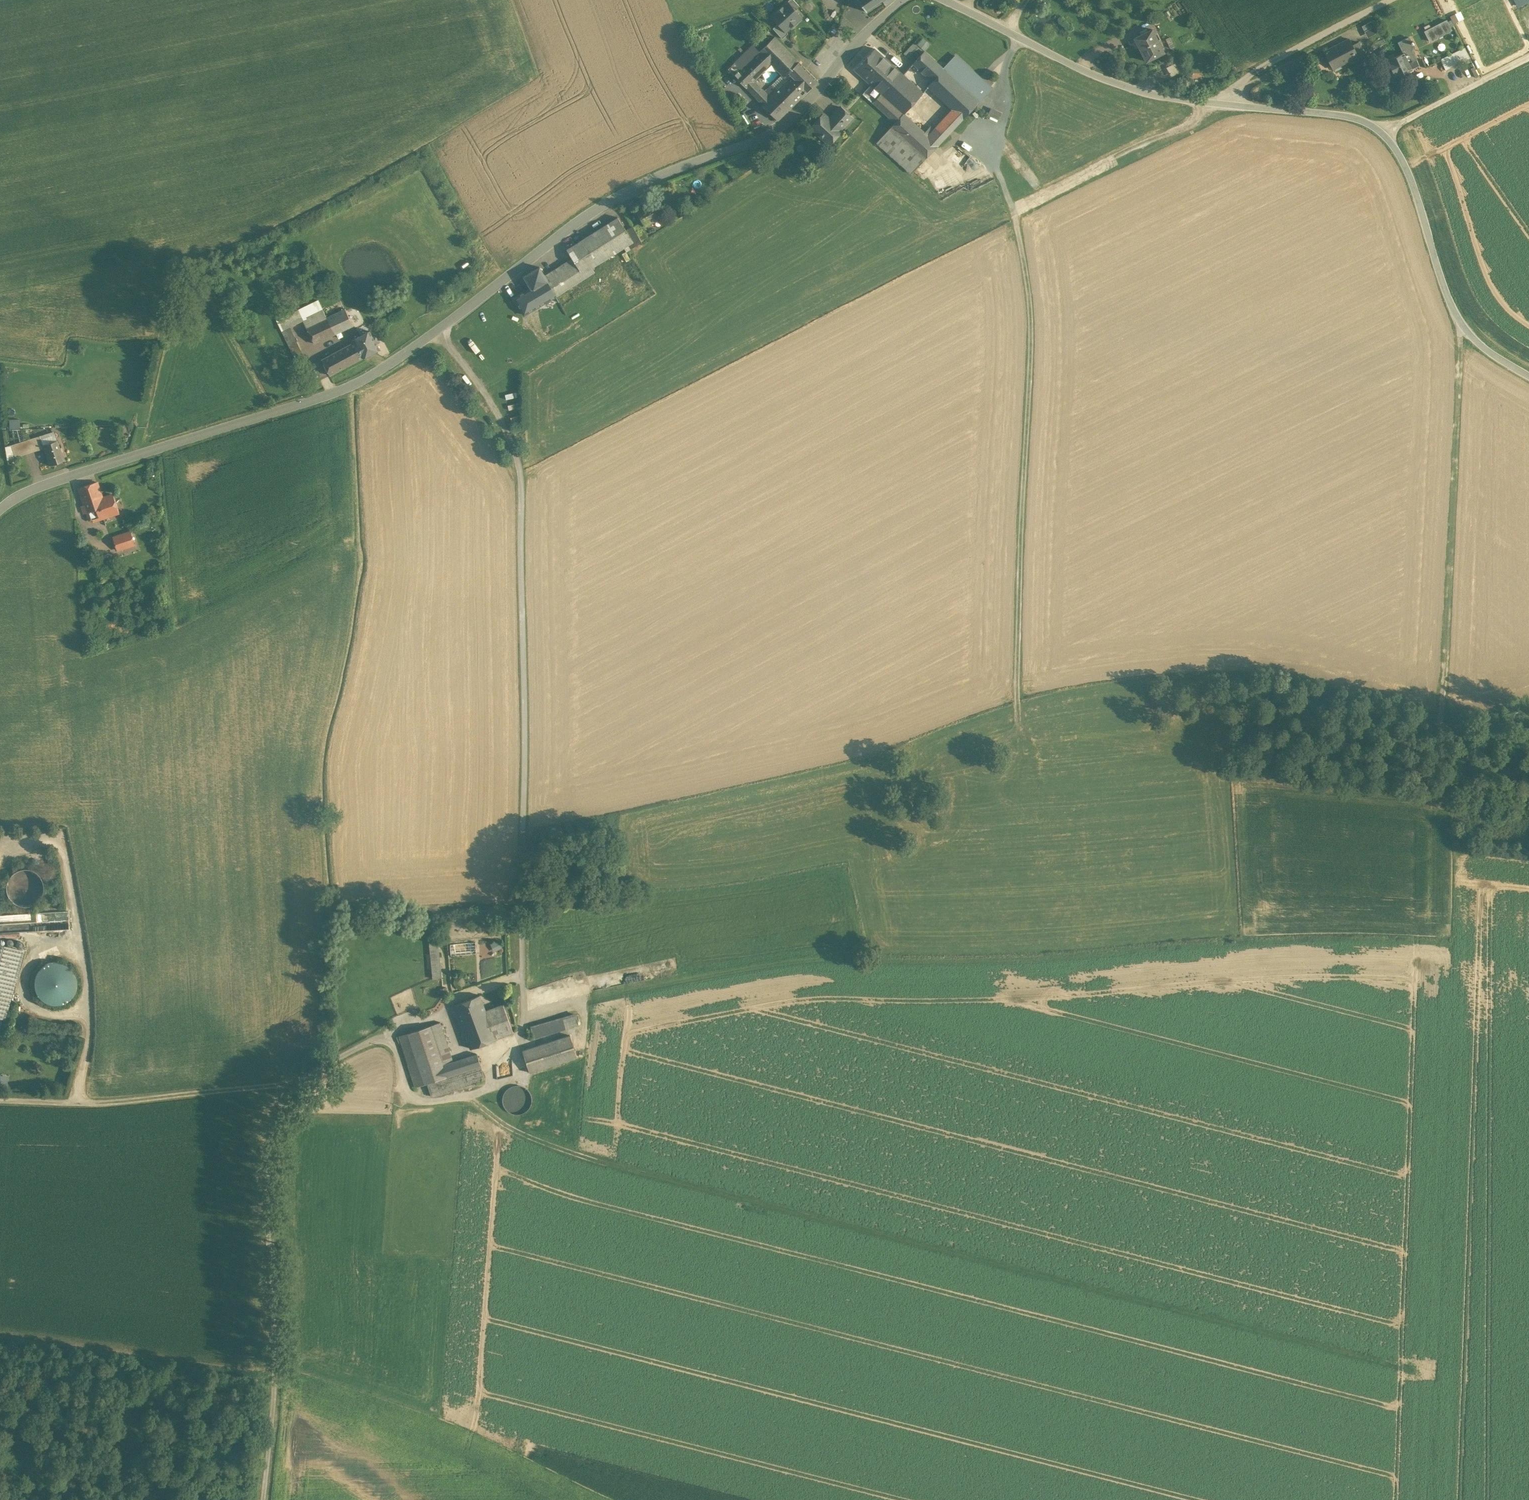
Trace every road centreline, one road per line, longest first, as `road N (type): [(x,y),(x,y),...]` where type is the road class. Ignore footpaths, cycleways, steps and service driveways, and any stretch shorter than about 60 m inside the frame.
road 1 (tertiary): [(901,0),(779,128),(624,193),(365,381),(14,494),(0,508)]
road 2 (tertiary): [(1528,375),(1490,352),(1458,316),(1406,169),(1372,124),(1131,87),(947,0)]
road 3 (track): [(1016,717),(1032,324),(1008,196),(991,153),(1003,125)]
road 4 (track): [(1466,327),(1453,447),(1449,802)]
road 5 (track): [(474,1430),(635,1499)]

